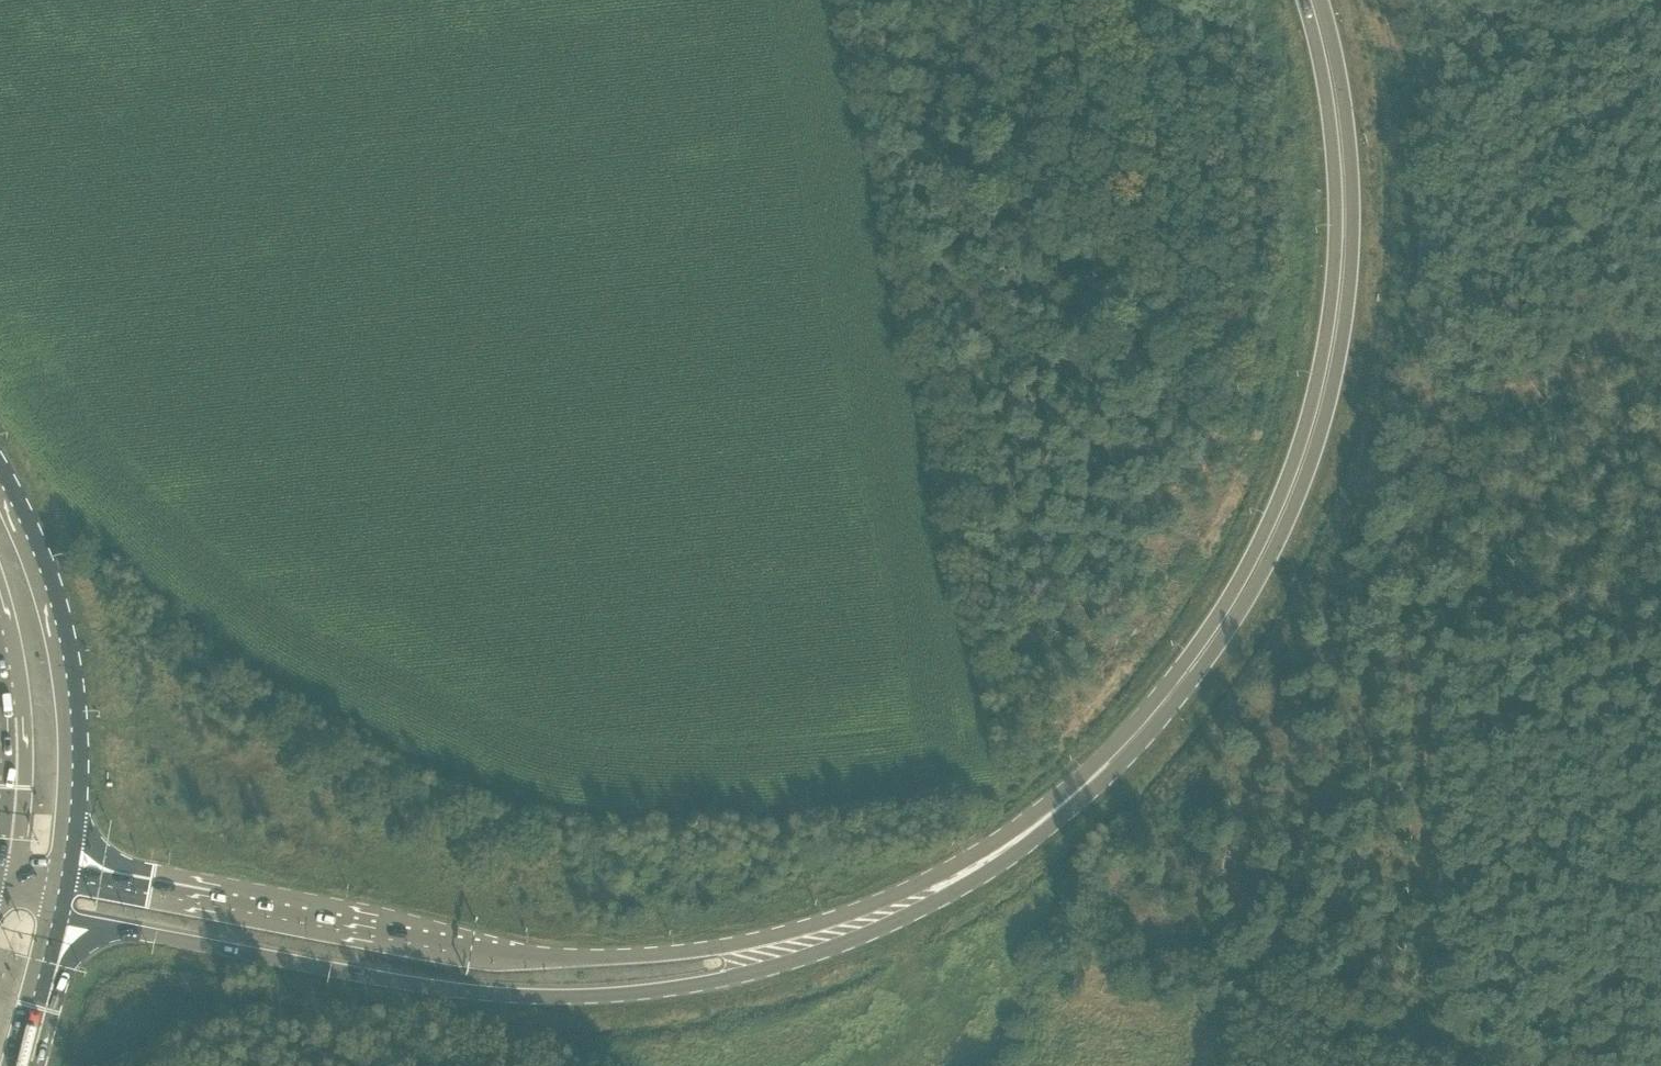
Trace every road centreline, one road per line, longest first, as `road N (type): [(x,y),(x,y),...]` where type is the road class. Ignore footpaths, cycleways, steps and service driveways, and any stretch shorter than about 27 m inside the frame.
road 1 (secondary): [(750,957),(881,916),(1031,830),(1125,747),(1228,616),(1297,474),(1334,331),(1339,146),(1312,0)]
road 2 (track): [(1423,0),(1435,1041)]
road 3 (secondary): [(54,918),(506,995),(699,983),(750,957)]
road 4 (secondary): [(750,957),(503,953),(62,880)]
road 5 (primary): [(62,880),(71,758),(66,665),(34,555),(0,479)]
road 6 (primary): [(14,1065),(54,918)]

